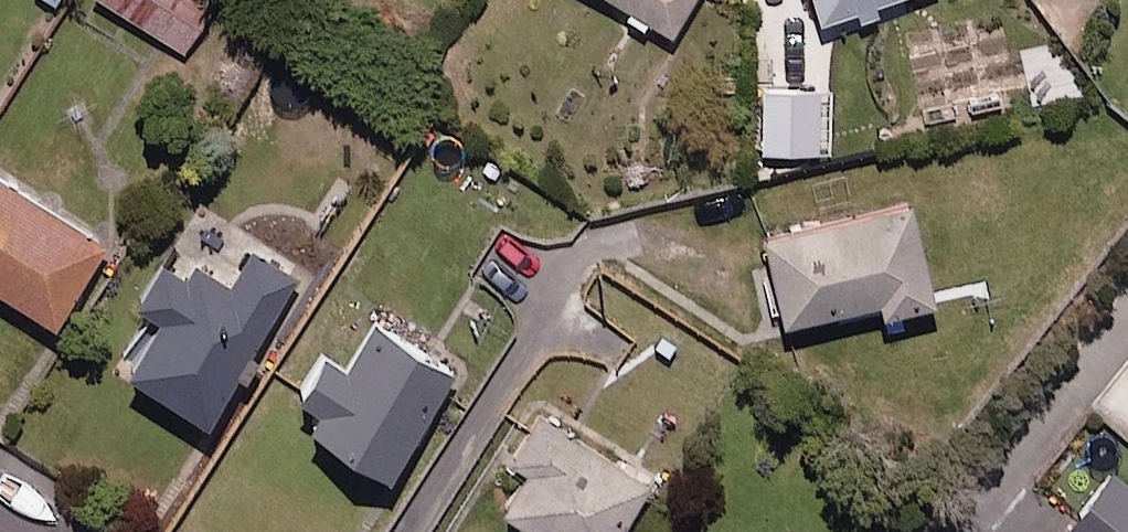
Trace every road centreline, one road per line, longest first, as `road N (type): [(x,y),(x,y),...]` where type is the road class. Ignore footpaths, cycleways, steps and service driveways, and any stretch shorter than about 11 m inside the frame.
road 1 (residential): [(961,531),(1127,321)]

